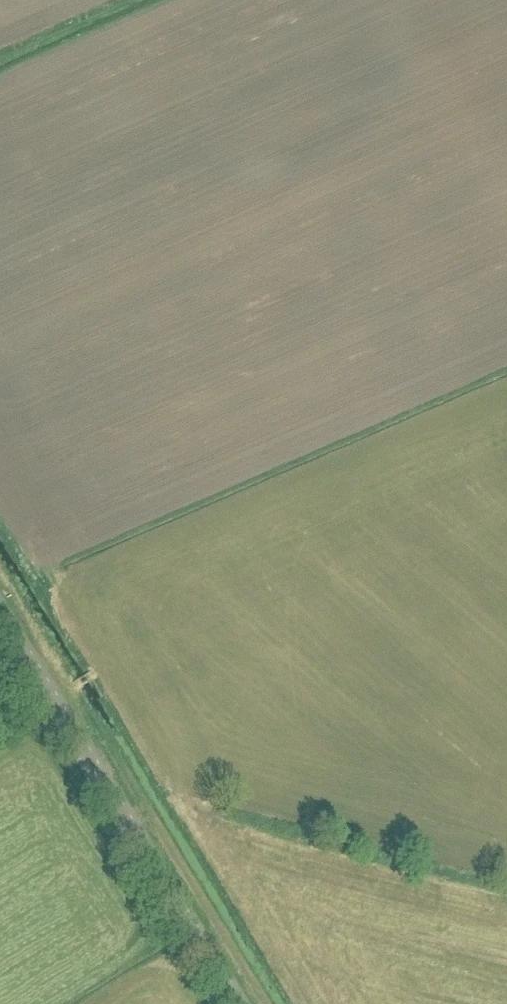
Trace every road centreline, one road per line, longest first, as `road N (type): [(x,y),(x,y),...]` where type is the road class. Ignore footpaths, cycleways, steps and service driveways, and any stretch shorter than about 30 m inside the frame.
road 1 (tertiary): [(234,1003),(0,621)]

